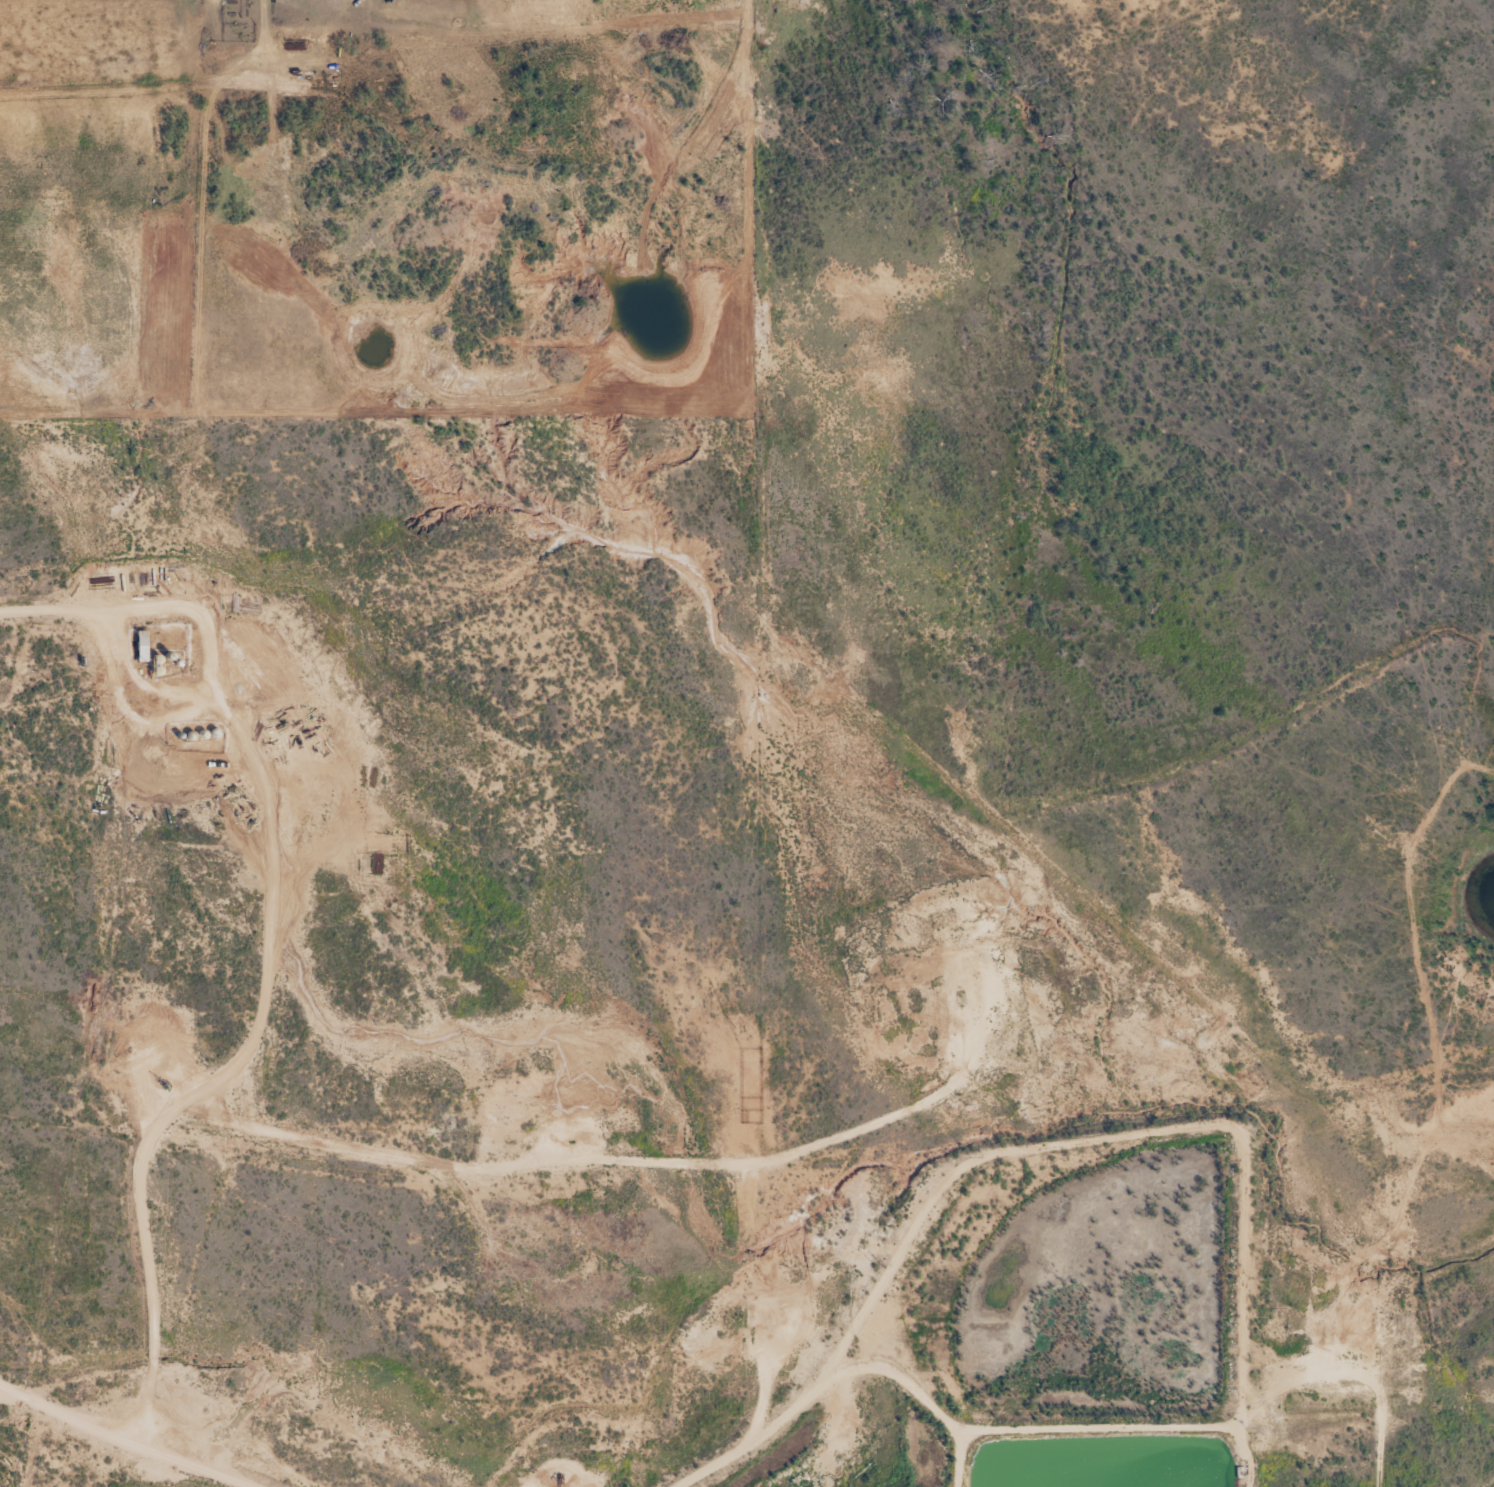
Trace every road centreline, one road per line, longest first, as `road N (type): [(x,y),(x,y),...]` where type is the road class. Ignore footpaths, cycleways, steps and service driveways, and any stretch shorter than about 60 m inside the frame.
road 1 (track): [(1432,1076),(1406,863),(1449,782),(1461,771),(1493,776)]

